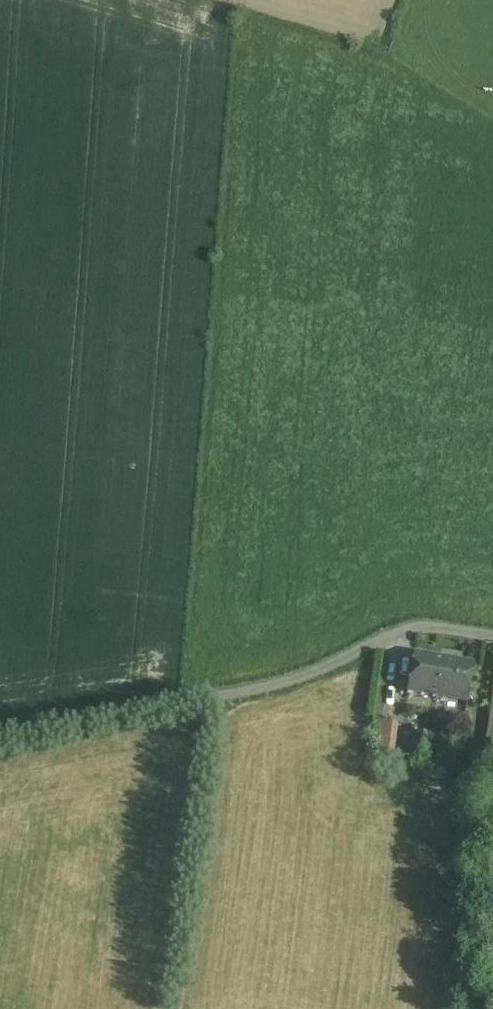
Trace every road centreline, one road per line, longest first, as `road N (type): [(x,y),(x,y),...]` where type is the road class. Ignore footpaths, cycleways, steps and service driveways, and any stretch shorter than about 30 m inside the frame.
road 1 (residential): [(492,642),(414,630),(305,680),(0,736)]

